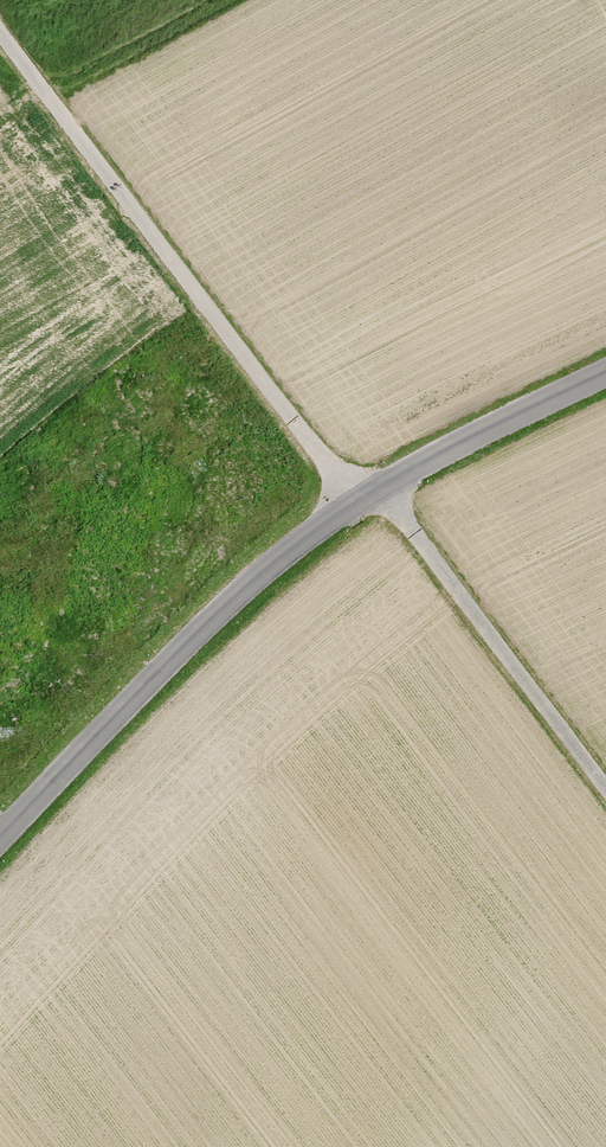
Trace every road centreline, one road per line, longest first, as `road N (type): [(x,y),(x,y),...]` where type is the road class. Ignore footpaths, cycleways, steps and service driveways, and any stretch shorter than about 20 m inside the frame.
road 1 (track): [(605,791),(378,496),(328,473),(0,42)]
road 2 (residential): [(605,377),(351,511),(270,568),(0,844)]

